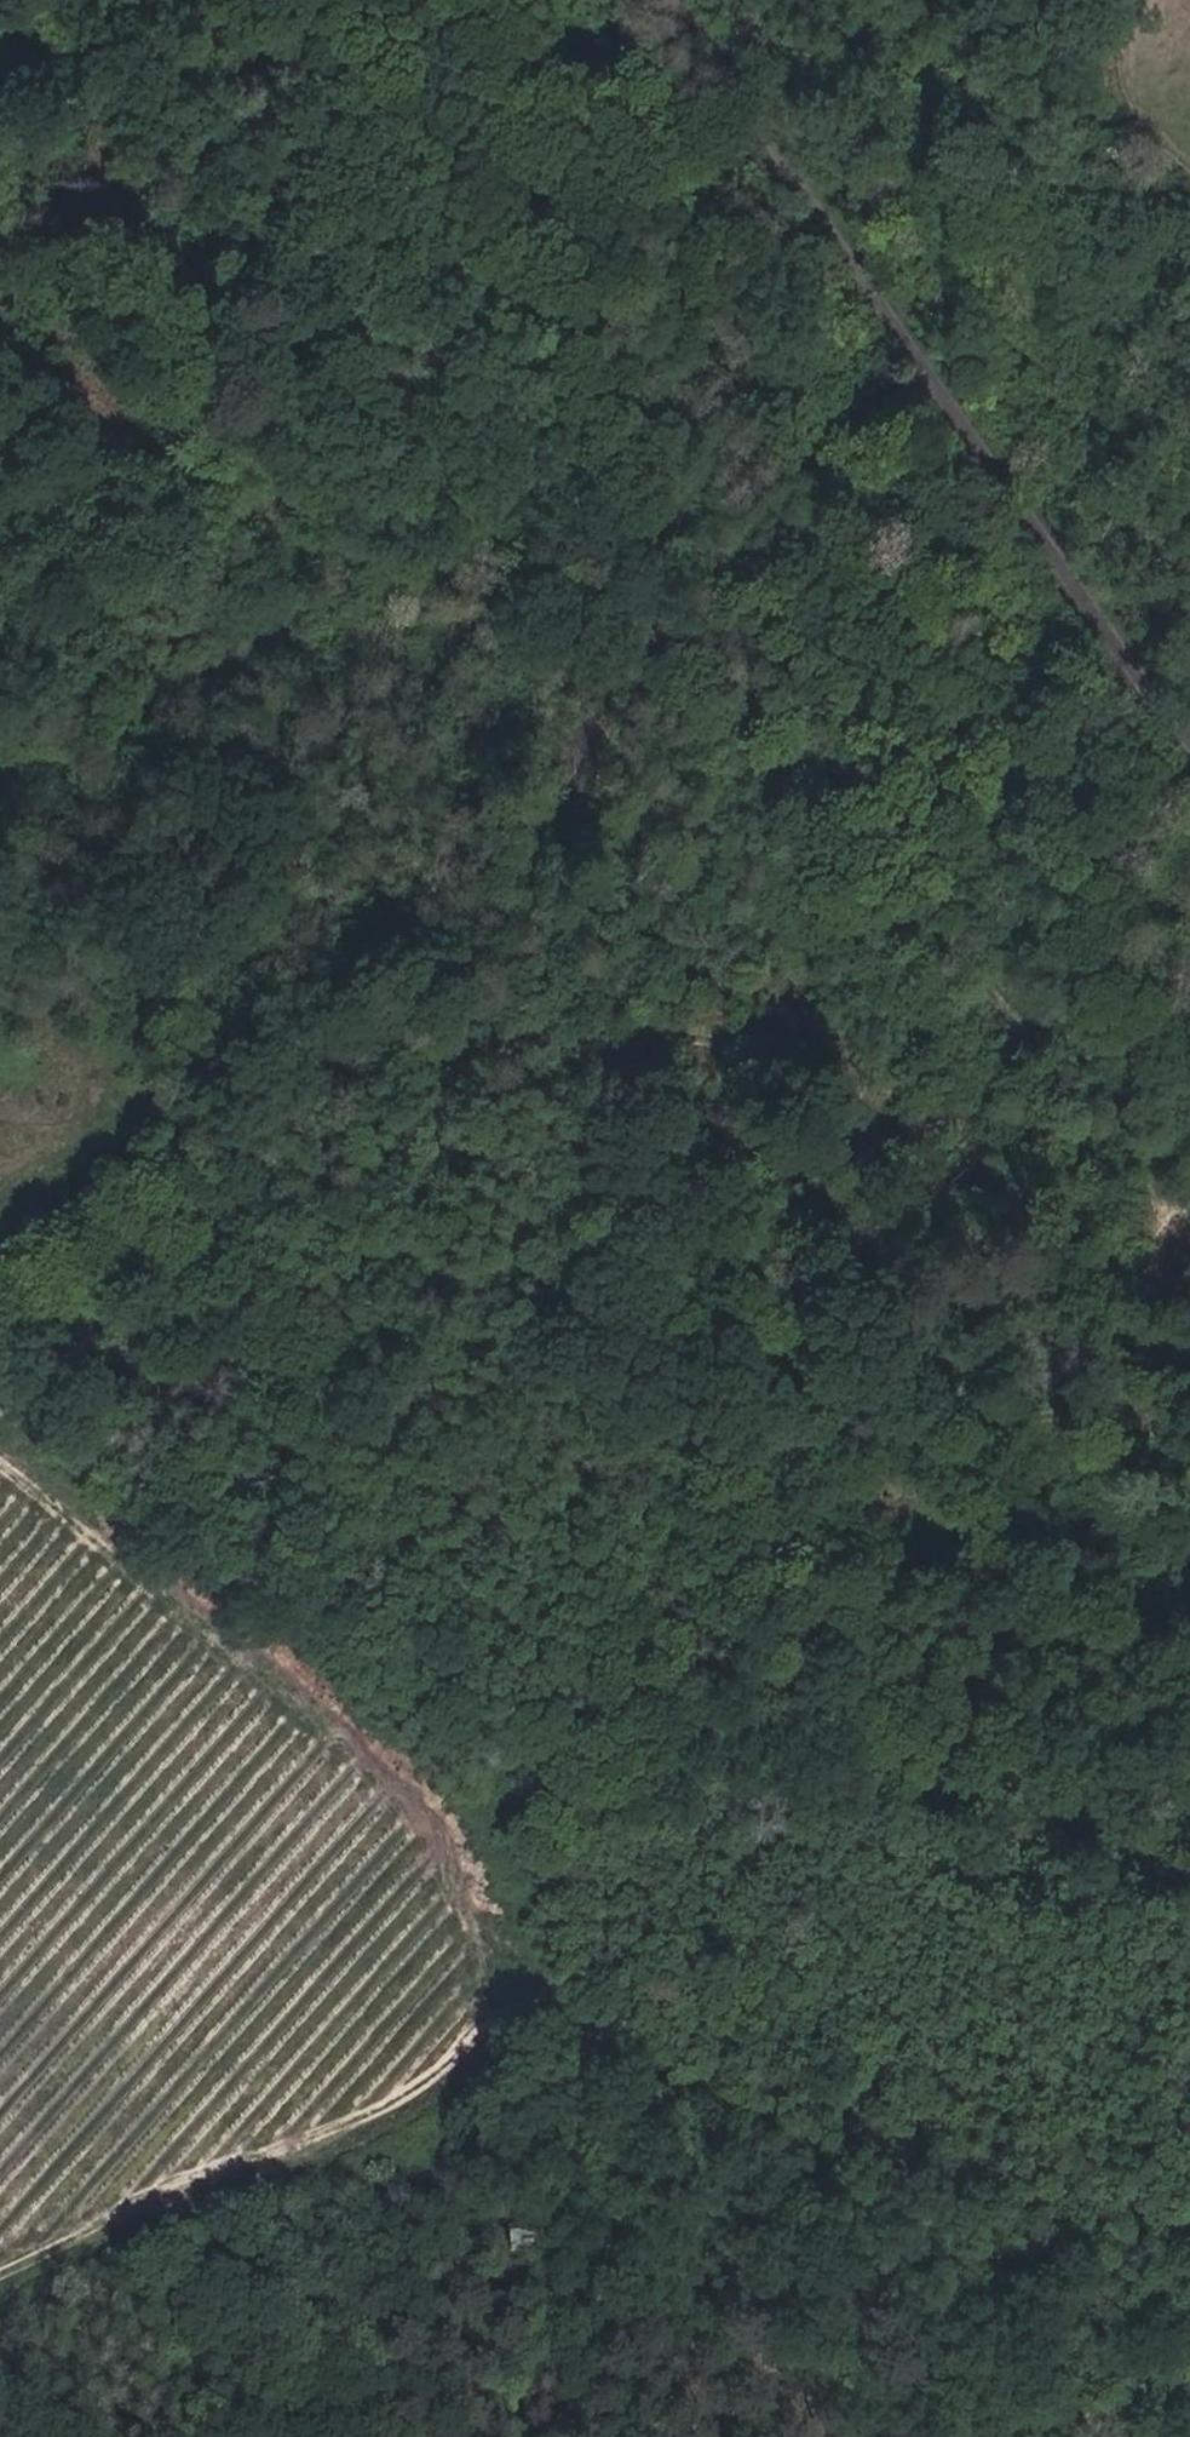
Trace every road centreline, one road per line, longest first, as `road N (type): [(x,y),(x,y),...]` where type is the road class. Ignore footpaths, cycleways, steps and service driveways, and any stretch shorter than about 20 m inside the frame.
road 1 (track): [(0,370),(102,424),(147,425),(691,822),(823,987),(1097,1201),(1189,1287)]
road 2 (unclassified): [(691,0),(1189,747)]

